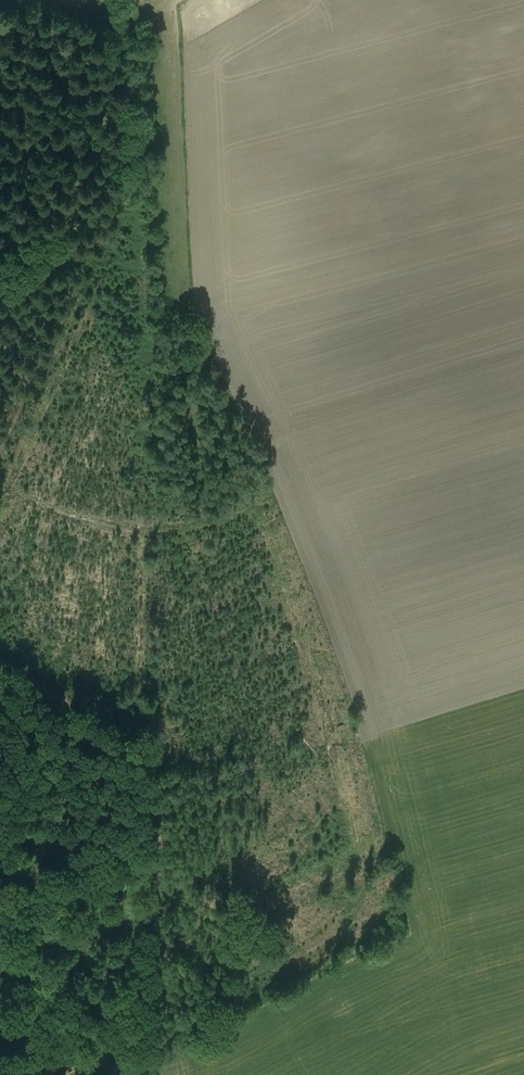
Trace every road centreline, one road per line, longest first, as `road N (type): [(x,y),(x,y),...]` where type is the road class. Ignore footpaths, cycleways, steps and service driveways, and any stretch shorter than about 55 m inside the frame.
road 1 (track): [(64,1074),(101,1055),(150,1011),(153,781)]

